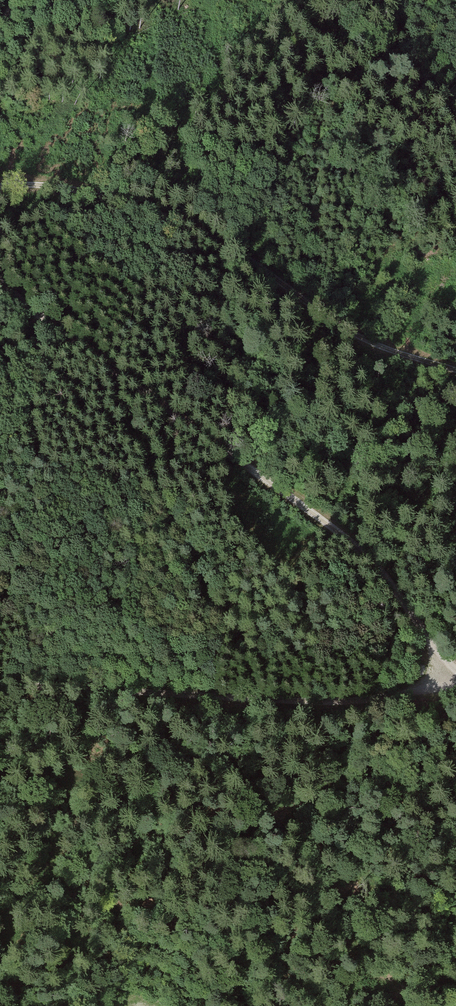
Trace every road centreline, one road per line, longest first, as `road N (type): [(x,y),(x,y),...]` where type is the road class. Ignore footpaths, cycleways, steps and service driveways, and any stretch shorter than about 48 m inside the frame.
road 1 (track): [(455,675),(382,580),(347,549),(0,292)]
road 2 (track): [(0,186),(64,187),(174,221),(241,254),(370,342),(455,369)]
road 3 (track): [(455,675),(429,690),(350,698),(0,684)]

